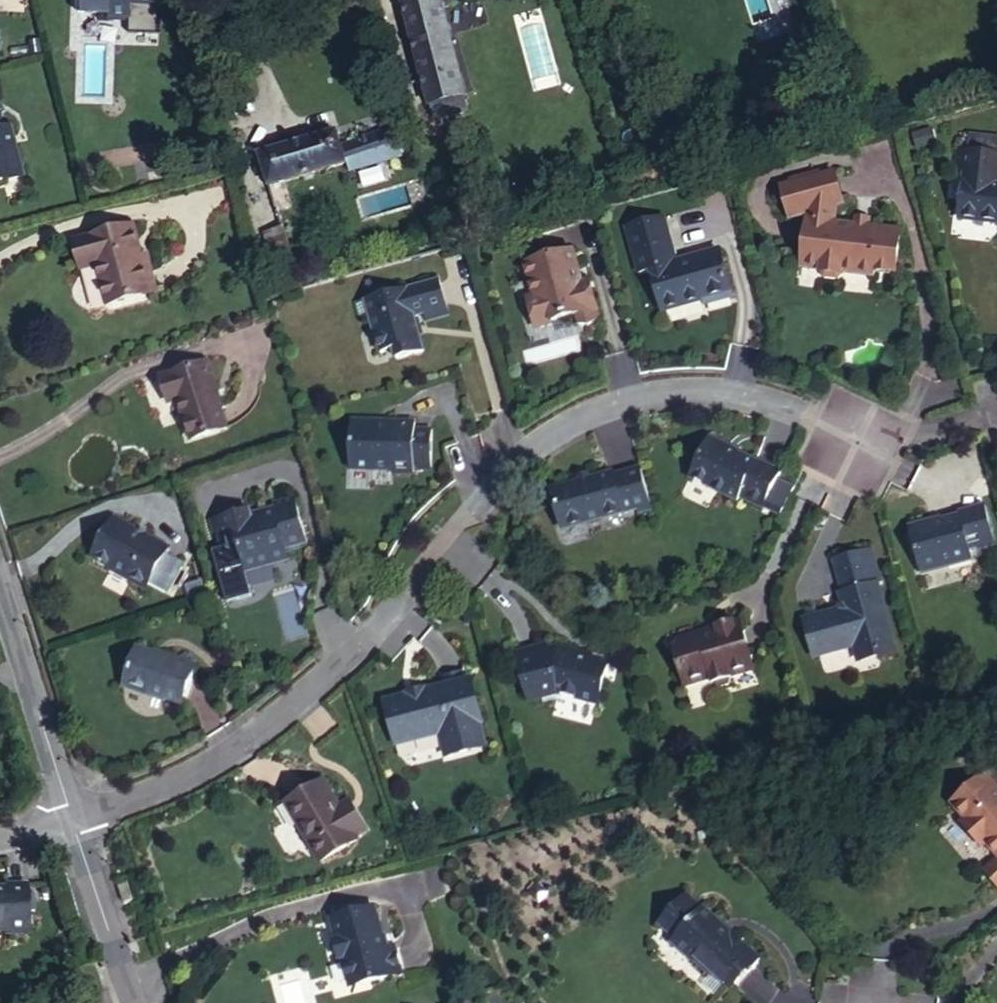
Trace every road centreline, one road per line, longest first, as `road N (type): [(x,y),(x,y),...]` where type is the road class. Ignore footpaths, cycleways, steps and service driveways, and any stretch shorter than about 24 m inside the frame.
road 1 (residential): [(73,819),(187,773),(290,706),(357,642),(526,440),(636,400),(756,398),(856,443)]
road 2 (residential): [(0,599),(73,819)]
road 3 (residential): [(73,819),(137,1002)]

